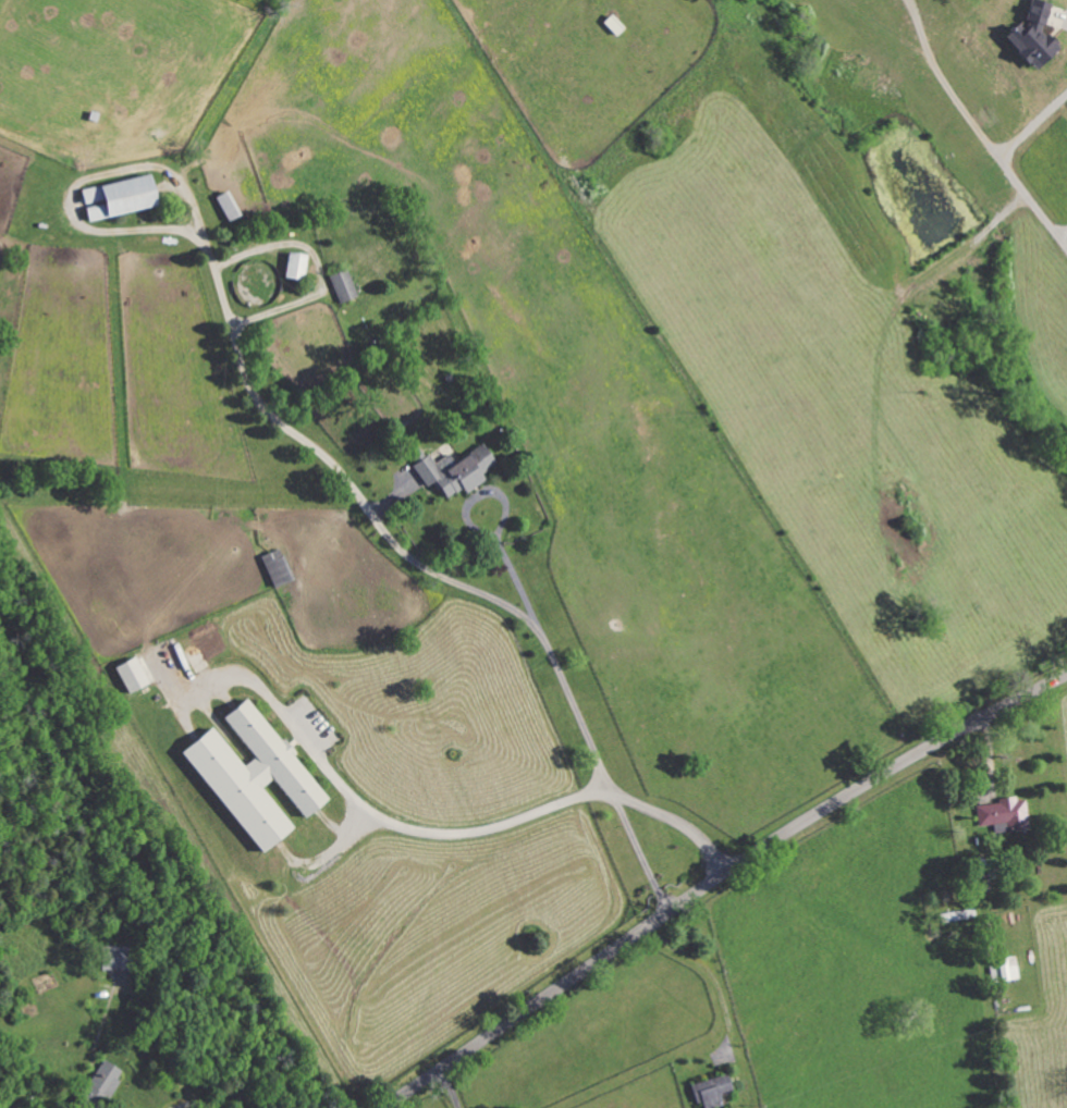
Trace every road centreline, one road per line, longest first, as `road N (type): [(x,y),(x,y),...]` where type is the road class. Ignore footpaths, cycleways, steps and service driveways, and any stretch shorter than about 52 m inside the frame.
road 1 (residential): [(385,1107),(823,810),(1066,676)]

